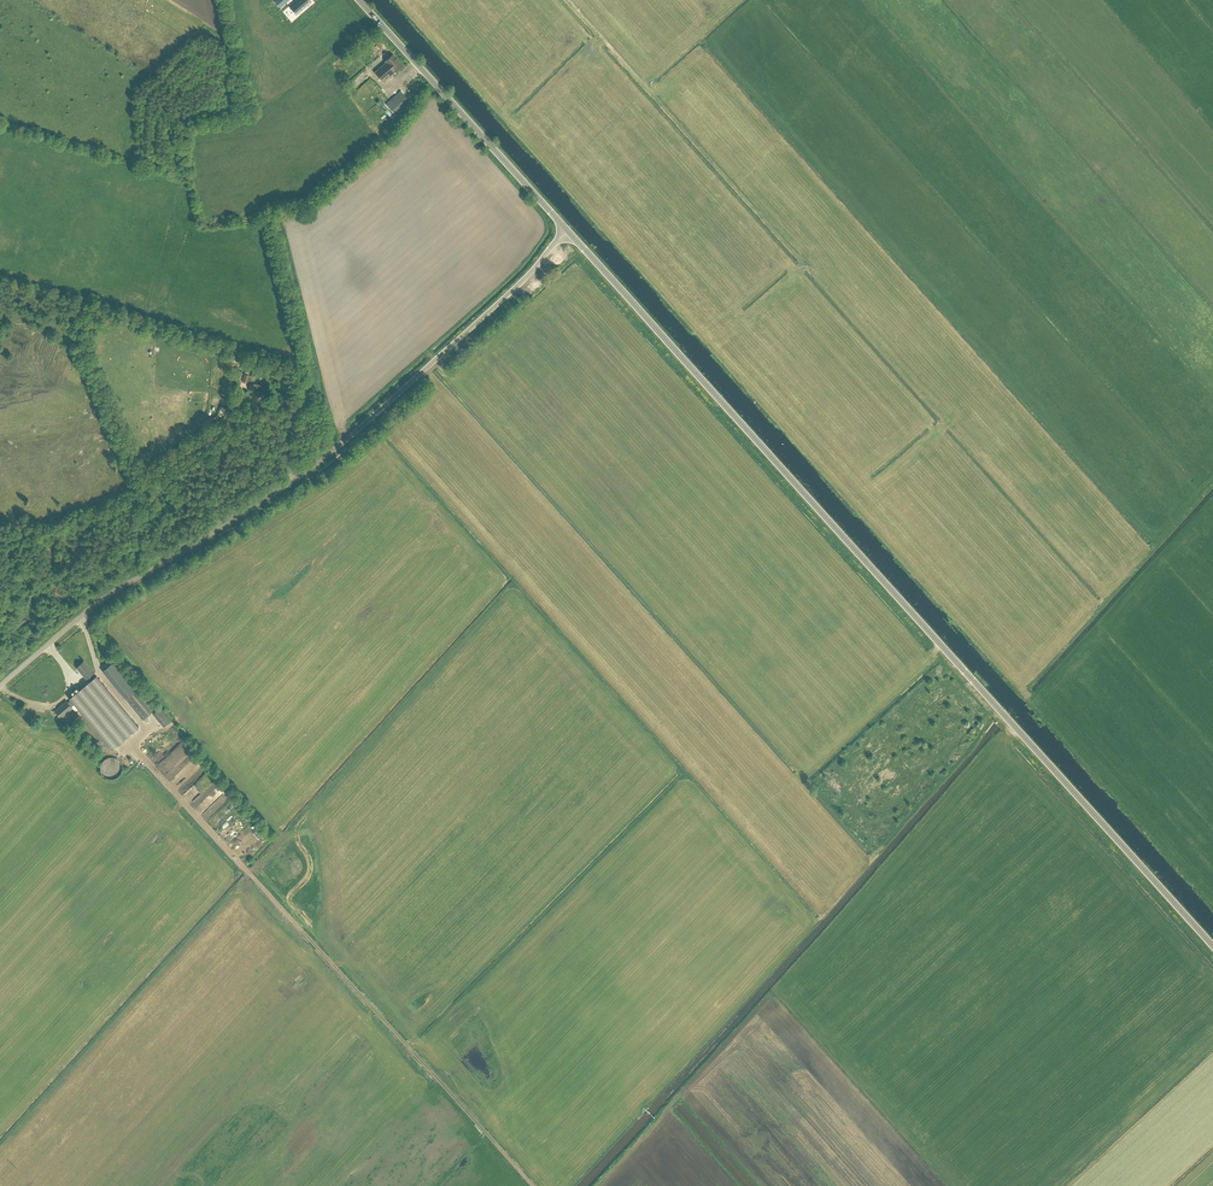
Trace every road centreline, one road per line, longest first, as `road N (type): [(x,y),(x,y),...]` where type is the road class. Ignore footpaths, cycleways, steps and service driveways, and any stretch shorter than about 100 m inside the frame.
road 1 (tertiary): [(1212,946),(567,230)]
road 2 (unclassified): [(0,685),(100,601),(333,450),(567,230)]
road 3 (tertiary): [(567,230),(359,0)]

